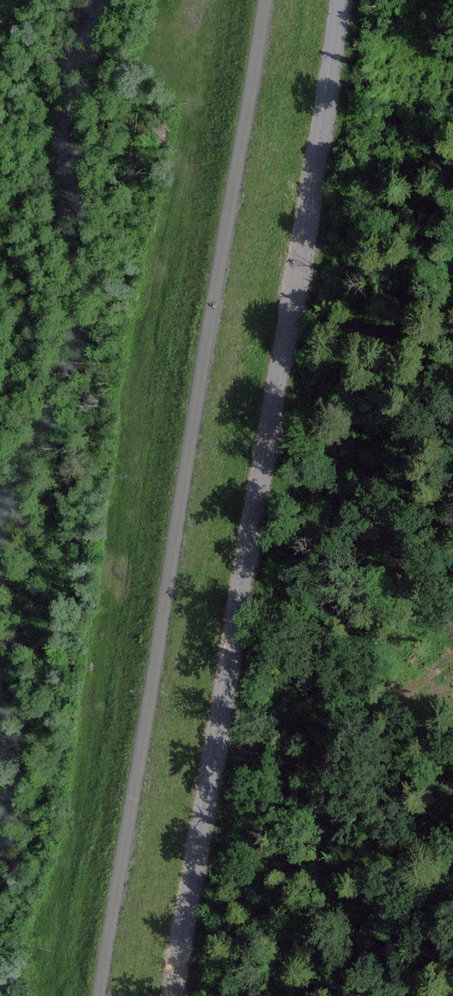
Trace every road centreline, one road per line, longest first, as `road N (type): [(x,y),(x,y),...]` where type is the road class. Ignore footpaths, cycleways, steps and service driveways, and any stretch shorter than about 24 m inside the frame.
road 1 (track): [(104,995),(271,0)]
road 2 (track): [(179,995),(344,0)]

